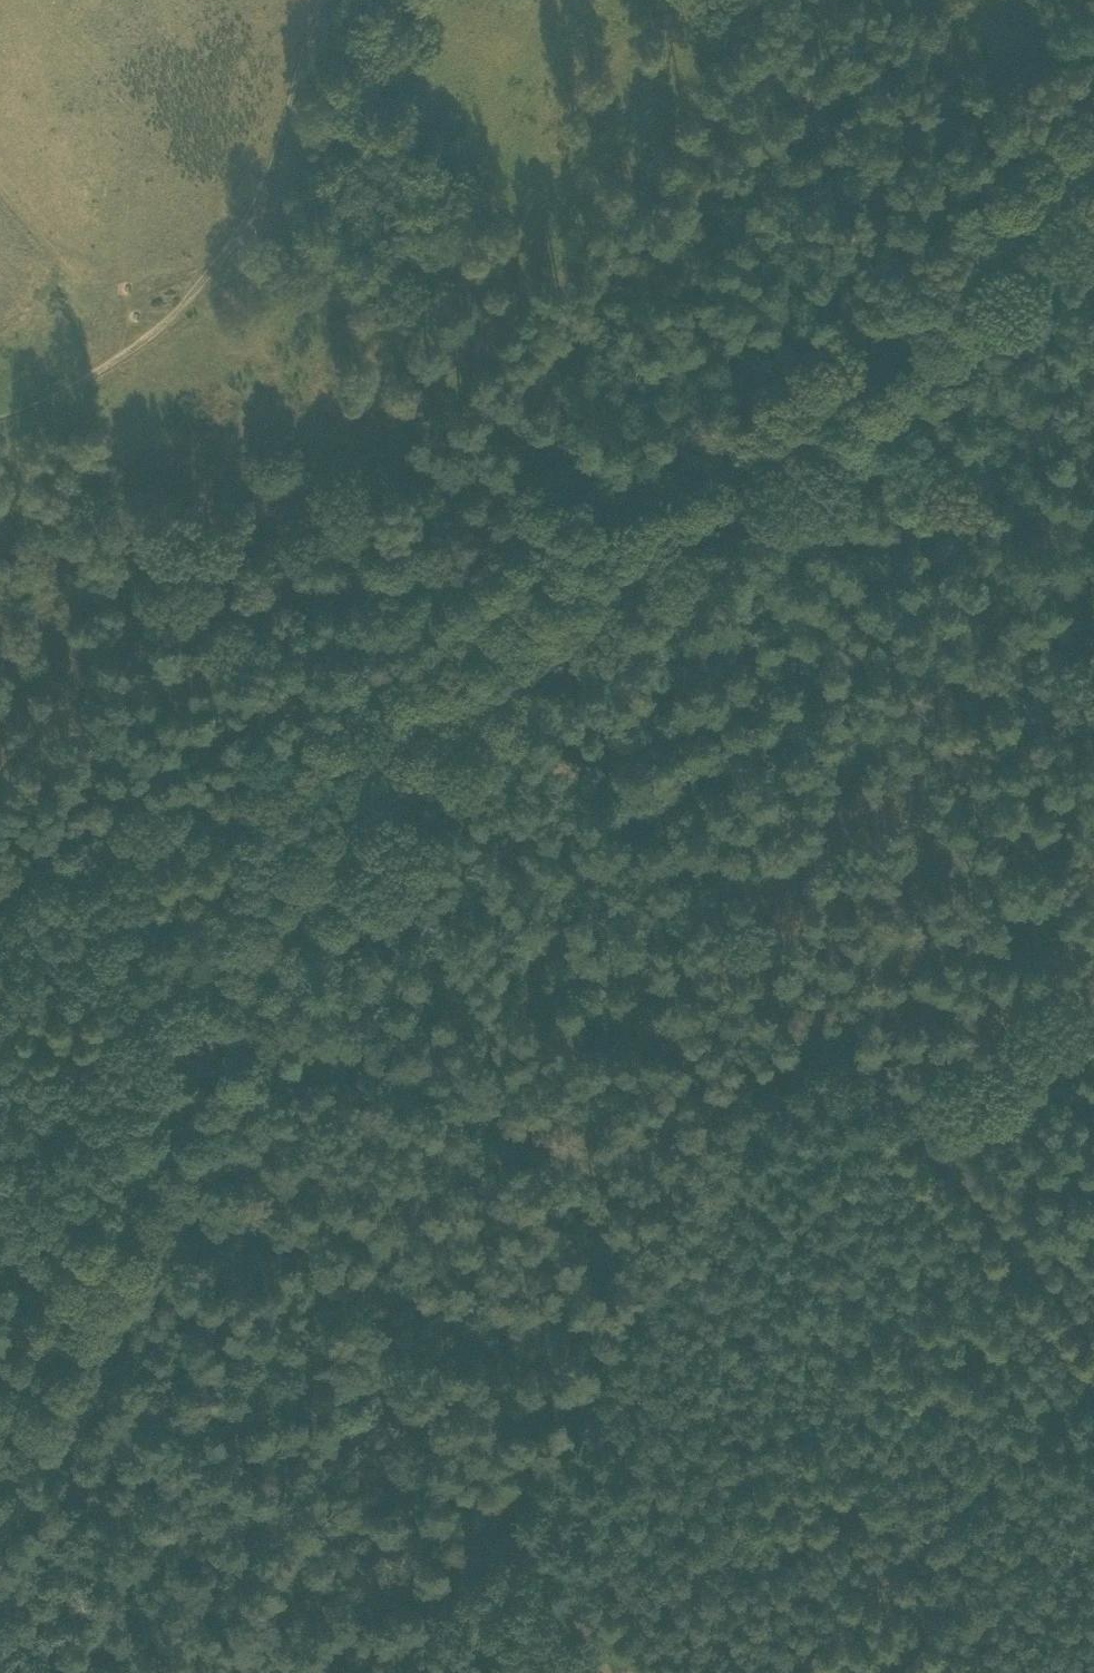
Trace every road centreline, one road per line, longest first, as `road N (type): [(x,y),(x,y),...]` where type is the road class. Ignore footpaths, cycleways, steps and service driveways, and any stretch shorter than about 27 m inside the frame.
road 1 (track): [(1093,1361),(815,1043),(501,1483),(99,1264)]
road 2 (track): [(1093,136),(505,668),(398,712)]
road 3 (track): [(398,712),(0,1443)]
road 4 (track): [(398,712),(0,863)]

